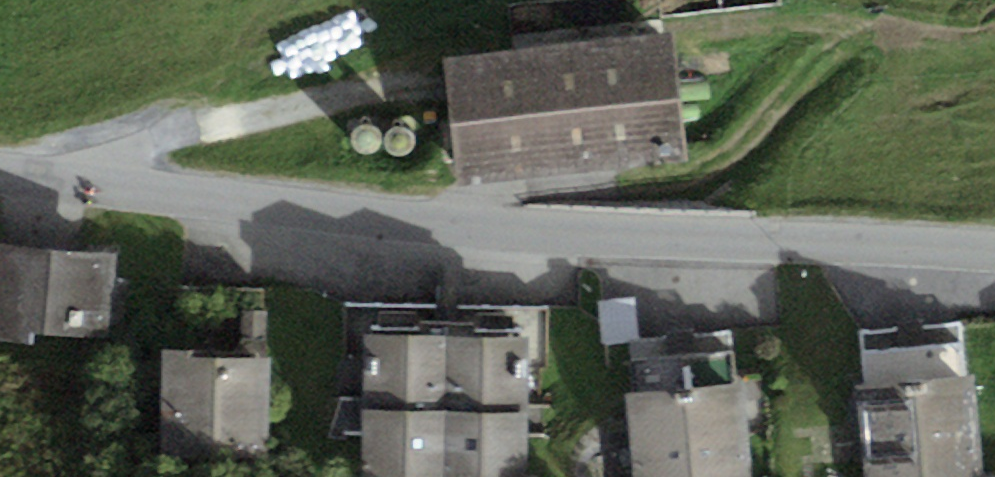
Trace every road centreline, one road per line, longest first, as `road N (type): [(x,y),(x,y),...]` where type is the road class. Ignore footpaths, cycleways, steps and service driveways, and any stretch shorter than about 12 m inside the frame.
road 1 (residential): [(0,169),(541,230),(994,251)]

